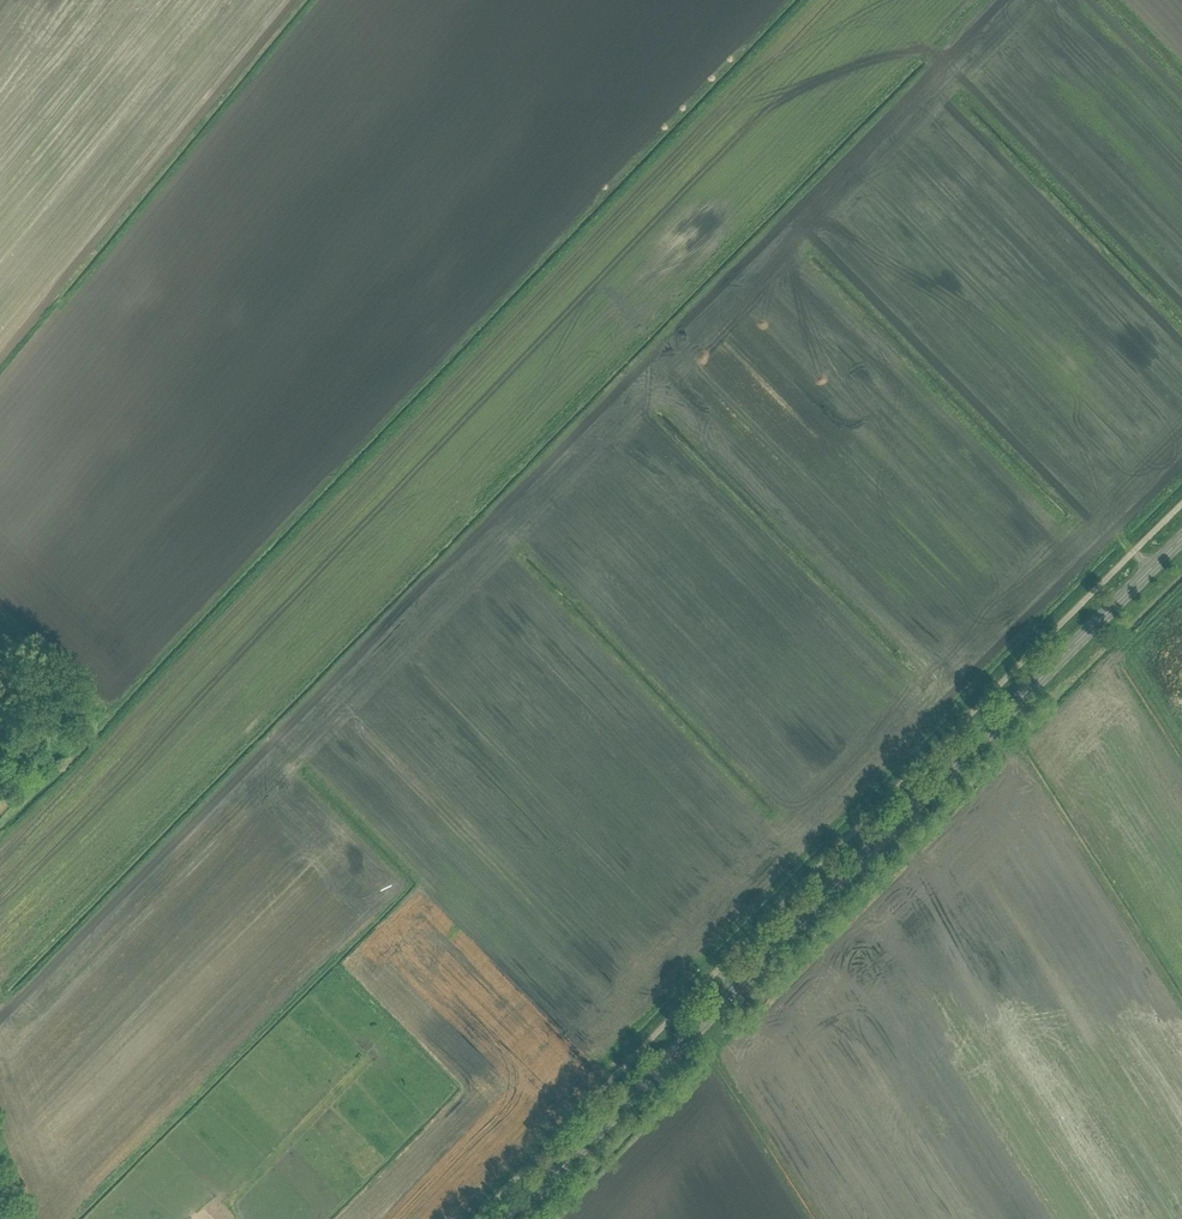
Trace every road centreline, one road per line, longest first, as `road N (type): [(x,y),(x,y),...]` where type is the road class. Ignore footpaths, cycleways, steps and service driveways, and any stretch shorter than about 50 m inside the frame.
road 1 (tertiary): [(511,1218),(1181,539)]

